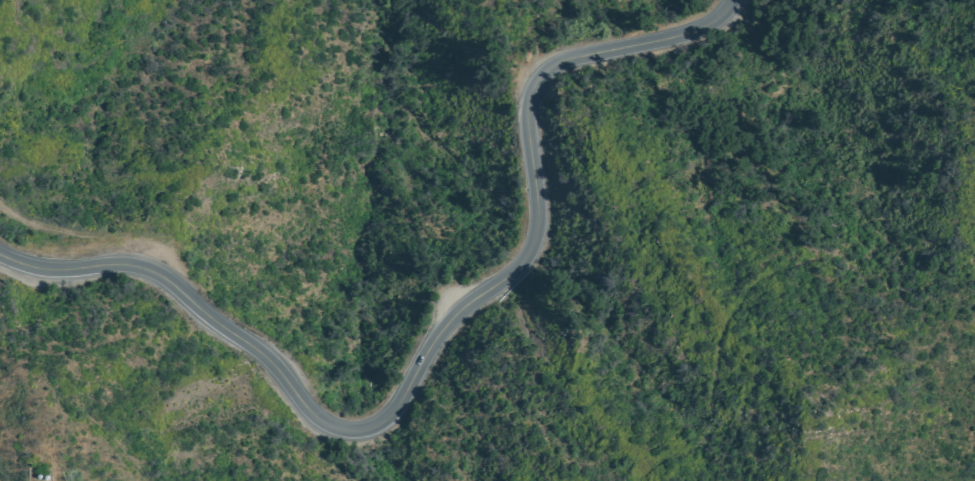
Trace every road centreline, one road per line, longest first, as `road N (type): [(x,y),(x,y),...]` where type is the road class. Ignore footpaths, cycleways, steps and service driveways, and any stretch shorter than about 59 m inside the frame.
road 1 (primary): [(0,256),(35,269),(115,265),(145,272),(254,349),(312,413),(339,427),(363,426),(389,408),(457,311),(527,249),(535,225),(528,105),(540,80),(573,59),(687,32),(727,0)]

